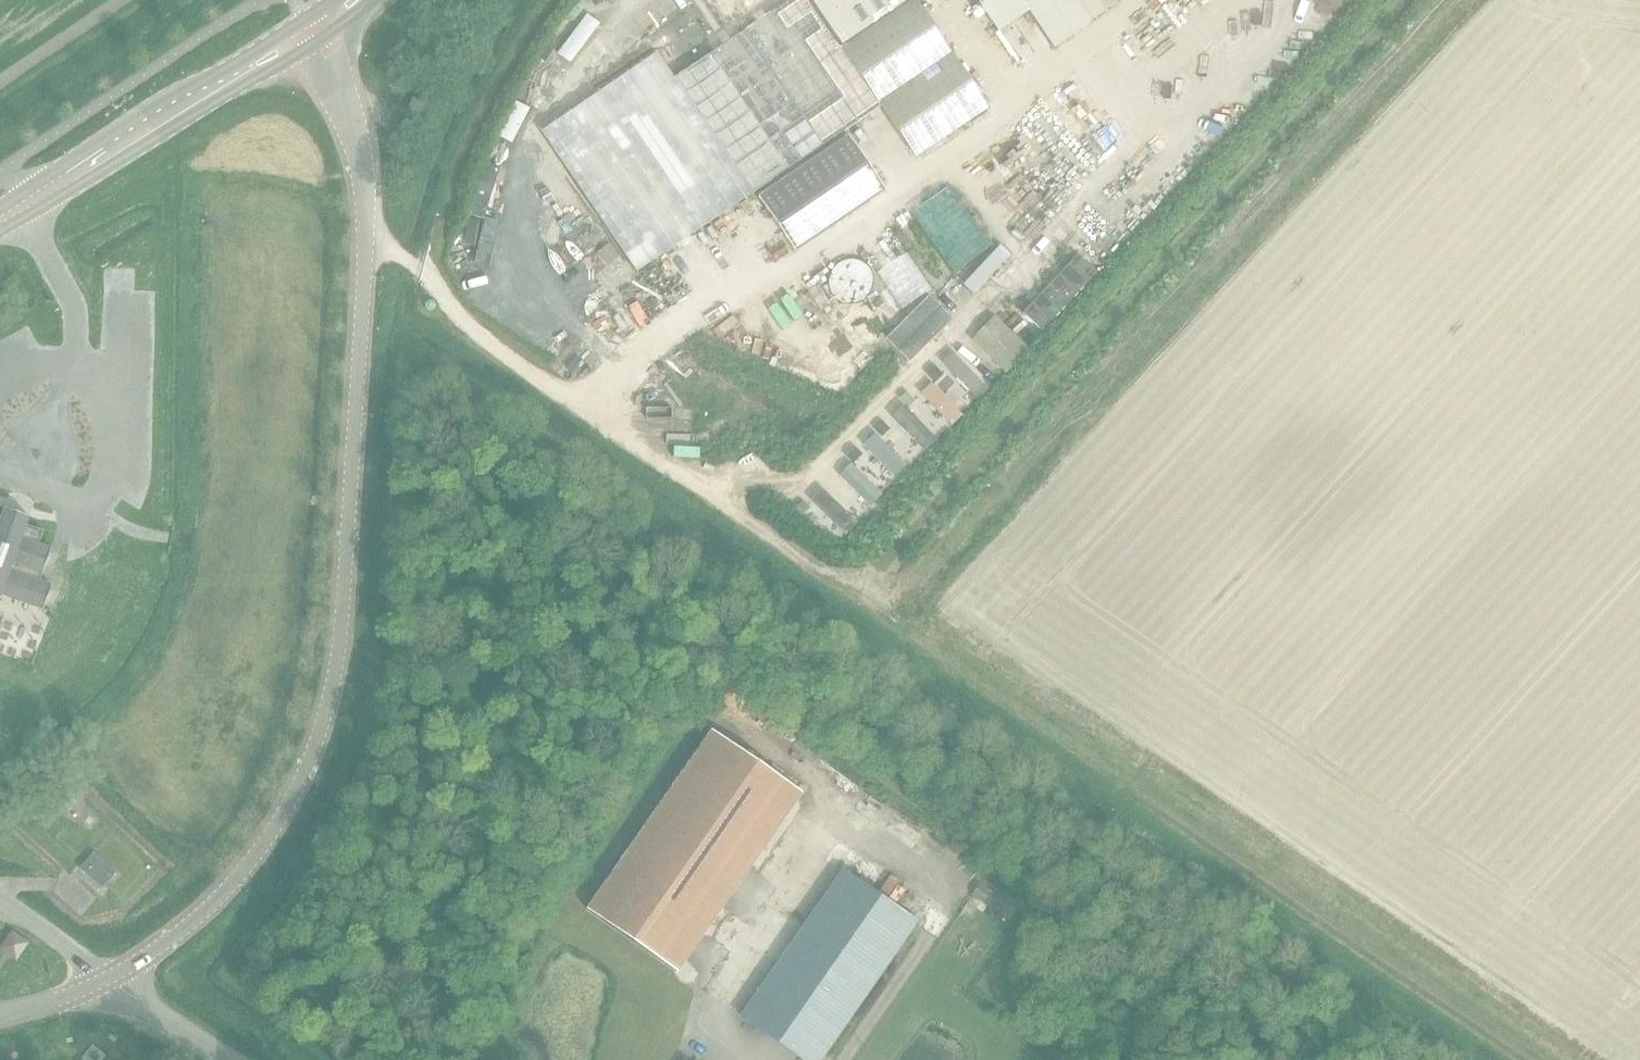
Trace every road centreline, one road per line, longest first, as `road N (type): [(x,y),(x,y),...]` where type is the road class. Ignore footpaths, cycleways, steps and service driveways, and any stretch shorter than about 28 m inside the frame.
road 1 (unclassified): [(112,976),(229,893),(279,825),(330,705),(351,575),(371,261),(361,151),(330,64),(305,28)]
road 2 (tertiary): [(0,220),(305,28)]
road 3 (unclassified): [(230,1059),(112,976)]
road 4 (unclassified): [(112,976),(0,900)]

